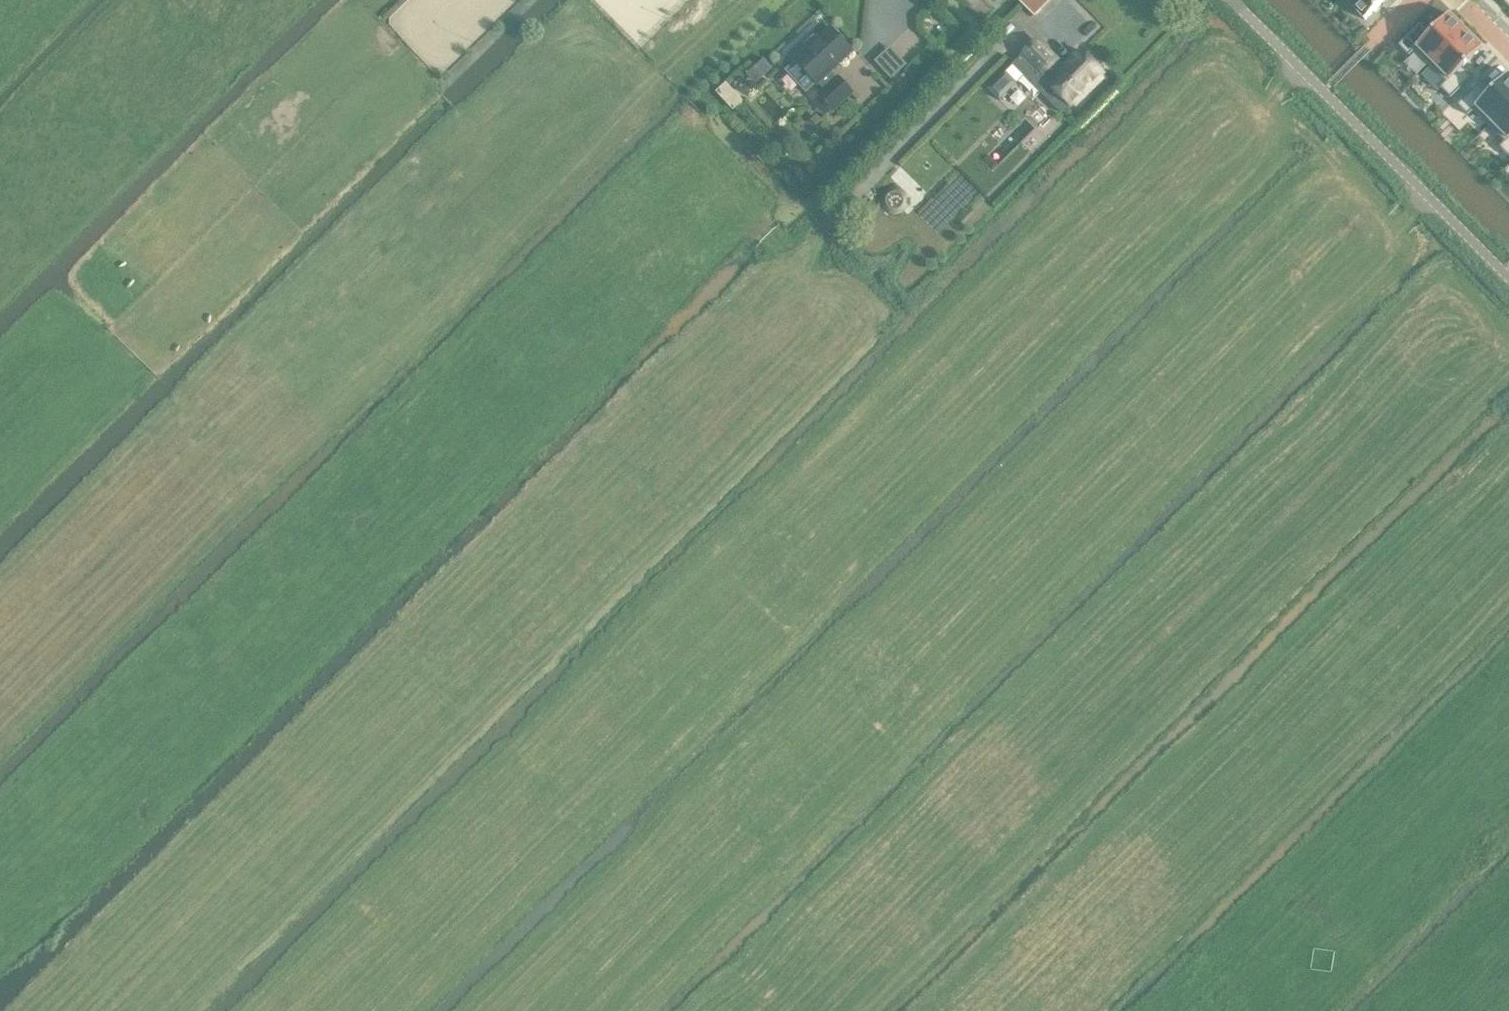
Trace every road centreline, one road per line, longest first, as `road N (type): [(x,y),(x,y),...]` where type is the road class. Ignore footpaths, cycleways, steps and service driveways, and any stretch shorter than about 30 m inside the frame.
road 1 (unclassified): [(1504,273),(1324,91)]
road 2 (unclassified): [(1324,91),(1233,0)]

